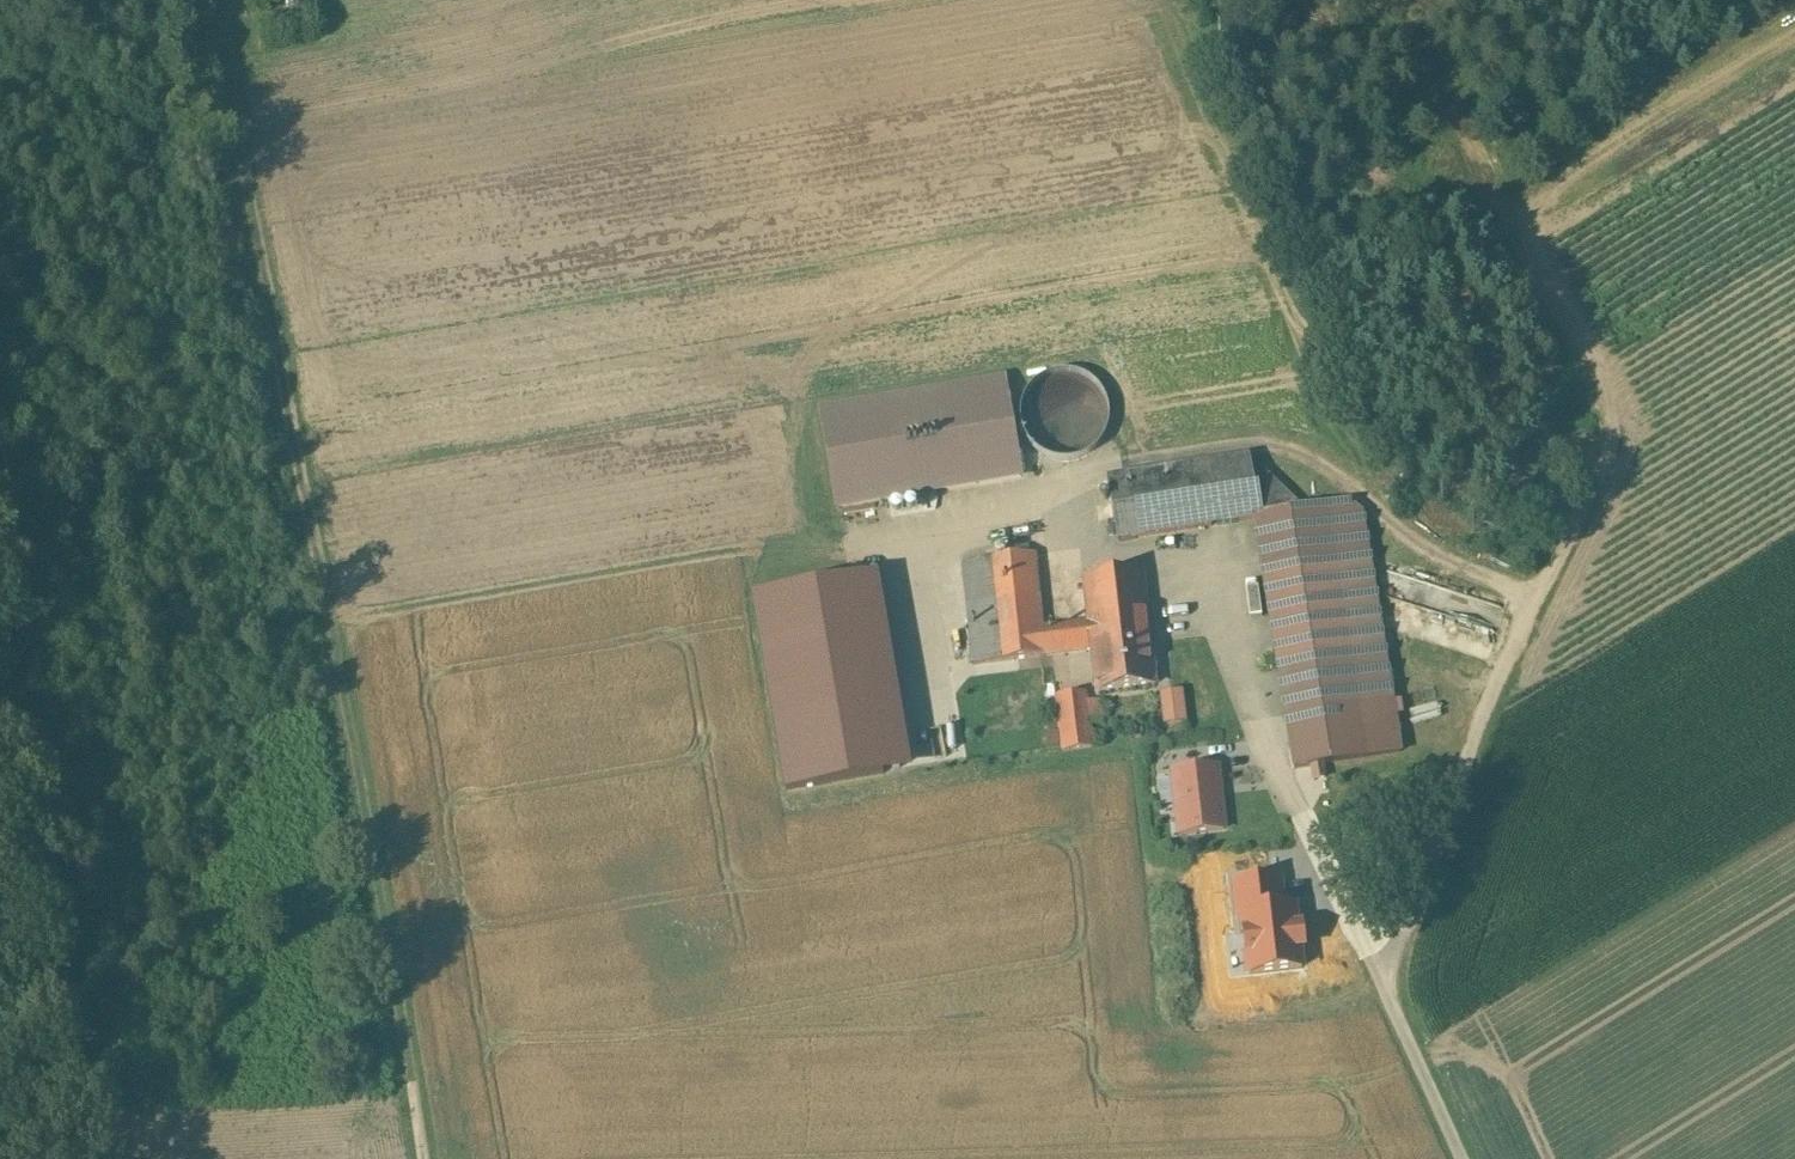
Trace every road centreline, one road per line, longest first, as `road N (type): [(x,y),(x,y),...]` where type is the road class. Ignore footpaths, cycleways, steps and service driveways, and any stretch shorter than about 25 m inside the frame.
road 1 (track): [(215,0),(390,1033)]
road 2 (track): [(92,1158),(0,563)]
road 3 (track): [(1384,986),(1484,712),(1611,445)]
road 4 (track): [(77,1047),(402,1032),(429,1158)]

